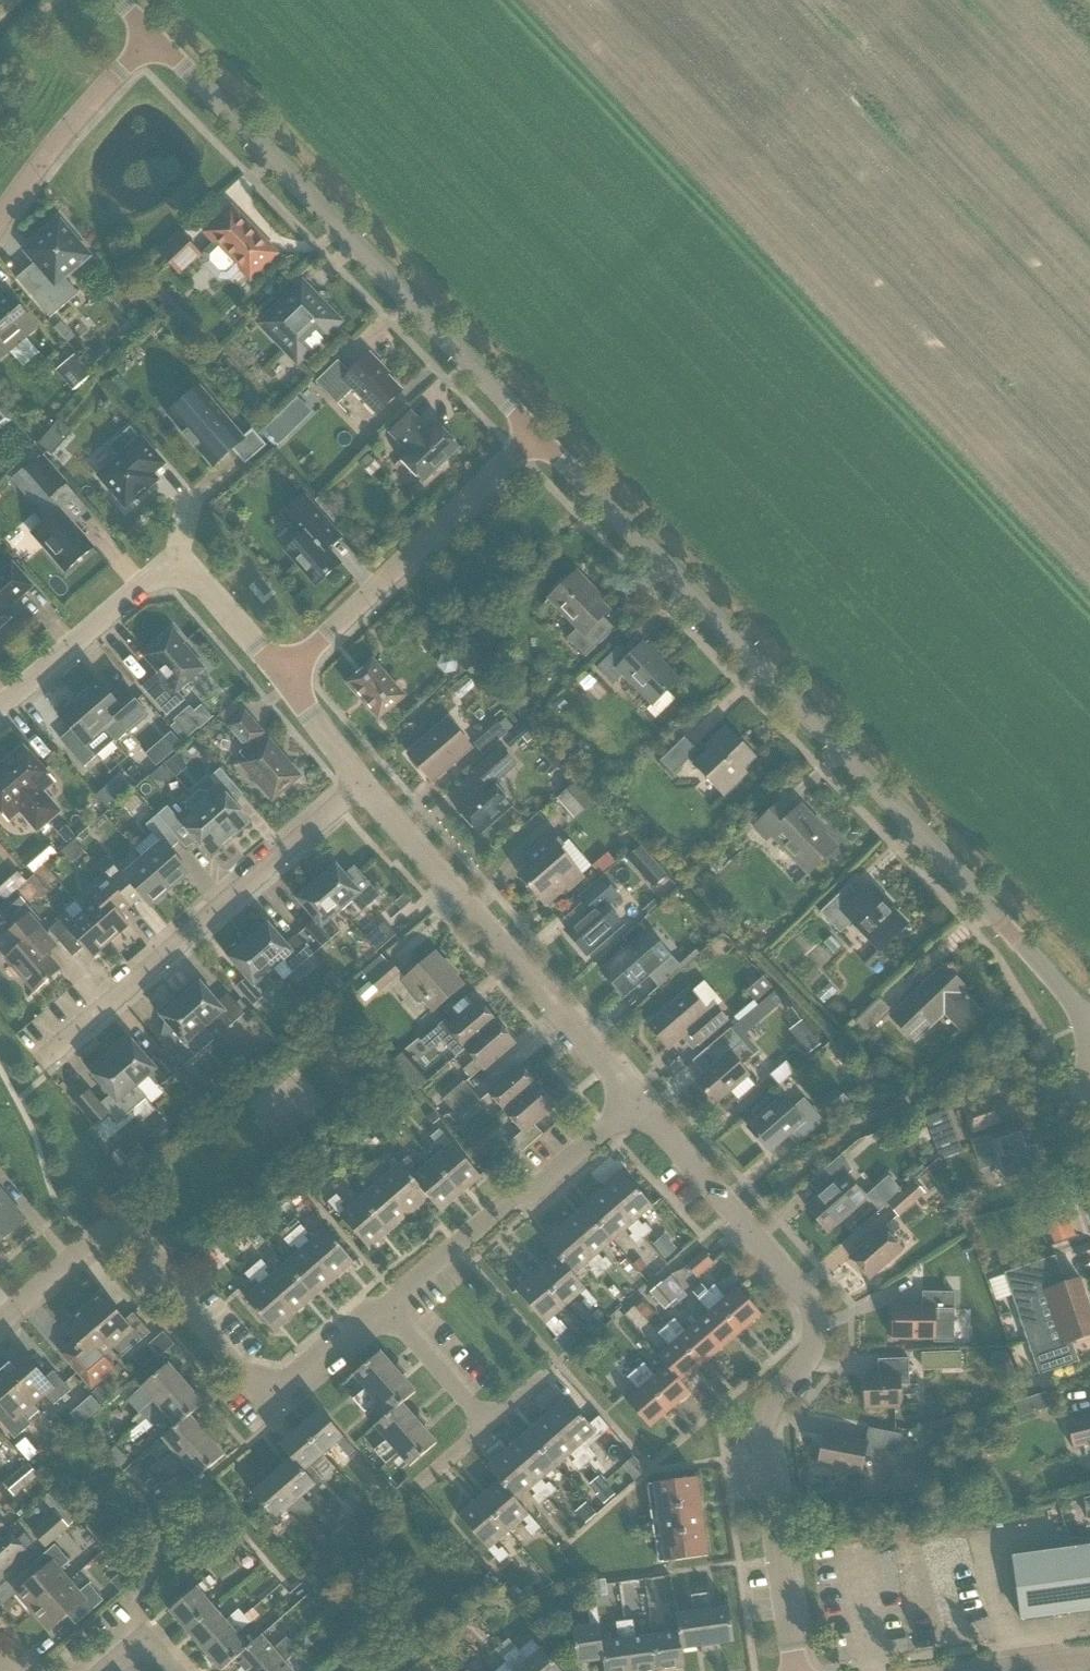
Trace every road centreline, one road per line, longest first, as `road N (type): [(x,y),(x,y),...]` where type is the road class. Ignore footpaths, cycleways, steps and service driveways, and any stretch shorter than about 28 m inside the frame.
road 1 (tertiary): [(1089,1022),(970,878),(653,532),(537,439)]
road 2 (residential): [(799,1670),(763,1430),(814,1342),(811,1311),(736,1207),(636,1101)]
road 3 (residential): [(0,1324),(123,1216),(271,1405),(387,1307)]
road 4 (tertiary): [(537,439),(153,41)]
road 5 (residential): [(46,1060),(362,783)]
road 6 (residential): [(636,1101),(362,783)]
road 7 (residential): [(284,674),(537,439)]
road 8 (residential): [(387,1307),(636,1101)]
road 9 (residential): [(153,41),(47,159),(0,224)]
road 10 (residential): [(0,707),(150,577),(181,569)]
road 11 (residential): [(488,1425),(387,1307)]
road 12 (residential): [(181,569),(206,584),(284,674)]
road 13 (residential): [(362,783),(284,674)]

